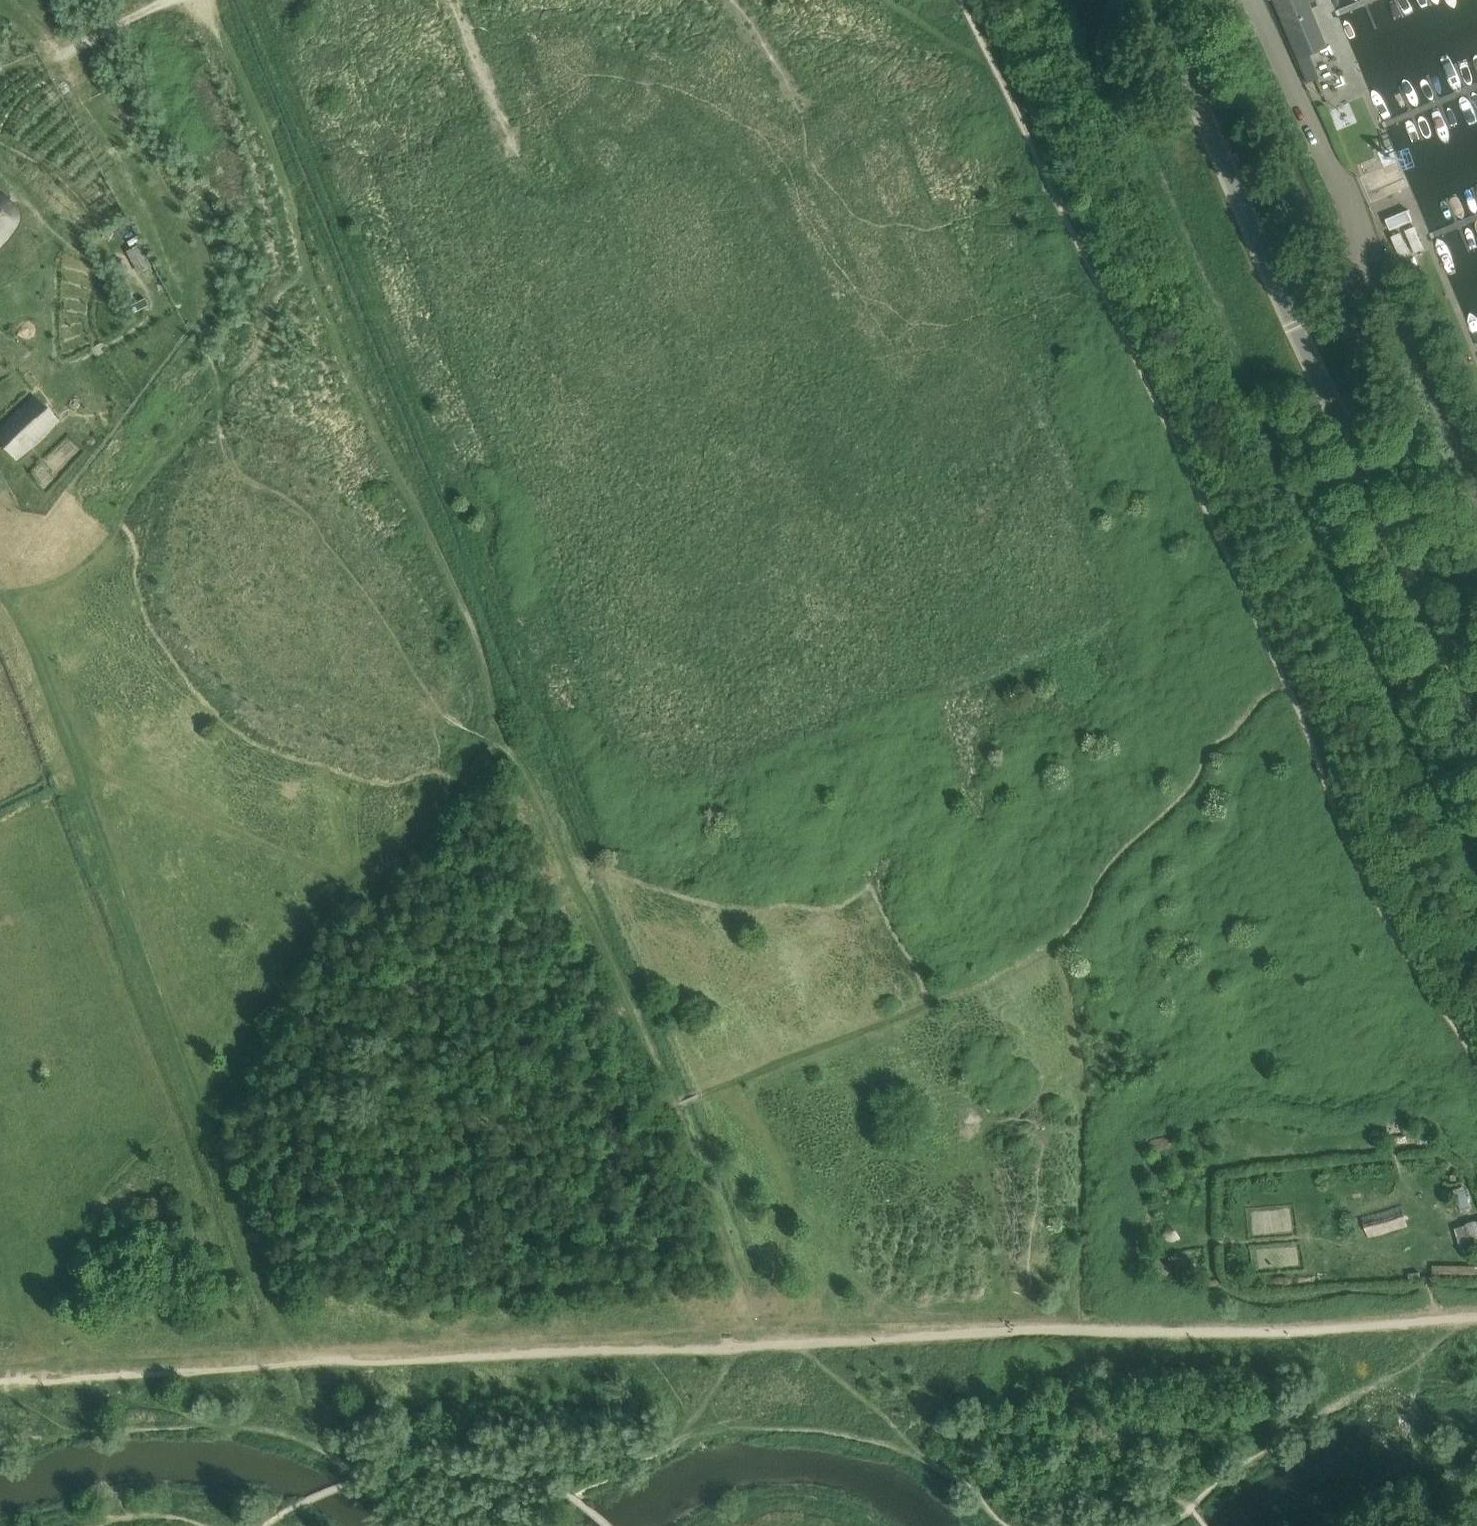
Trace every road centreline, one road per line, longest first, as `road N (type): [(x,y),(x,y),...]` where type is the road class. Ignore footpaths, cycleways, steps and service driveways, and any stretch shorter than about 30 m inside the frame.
road 1 (track): [(0,1376),(1476,1318)]
road 2 (unclassified): [(1476,705),(1295,325),(1154,0)]
road 3 (track): [(177,0),(47,60)]

